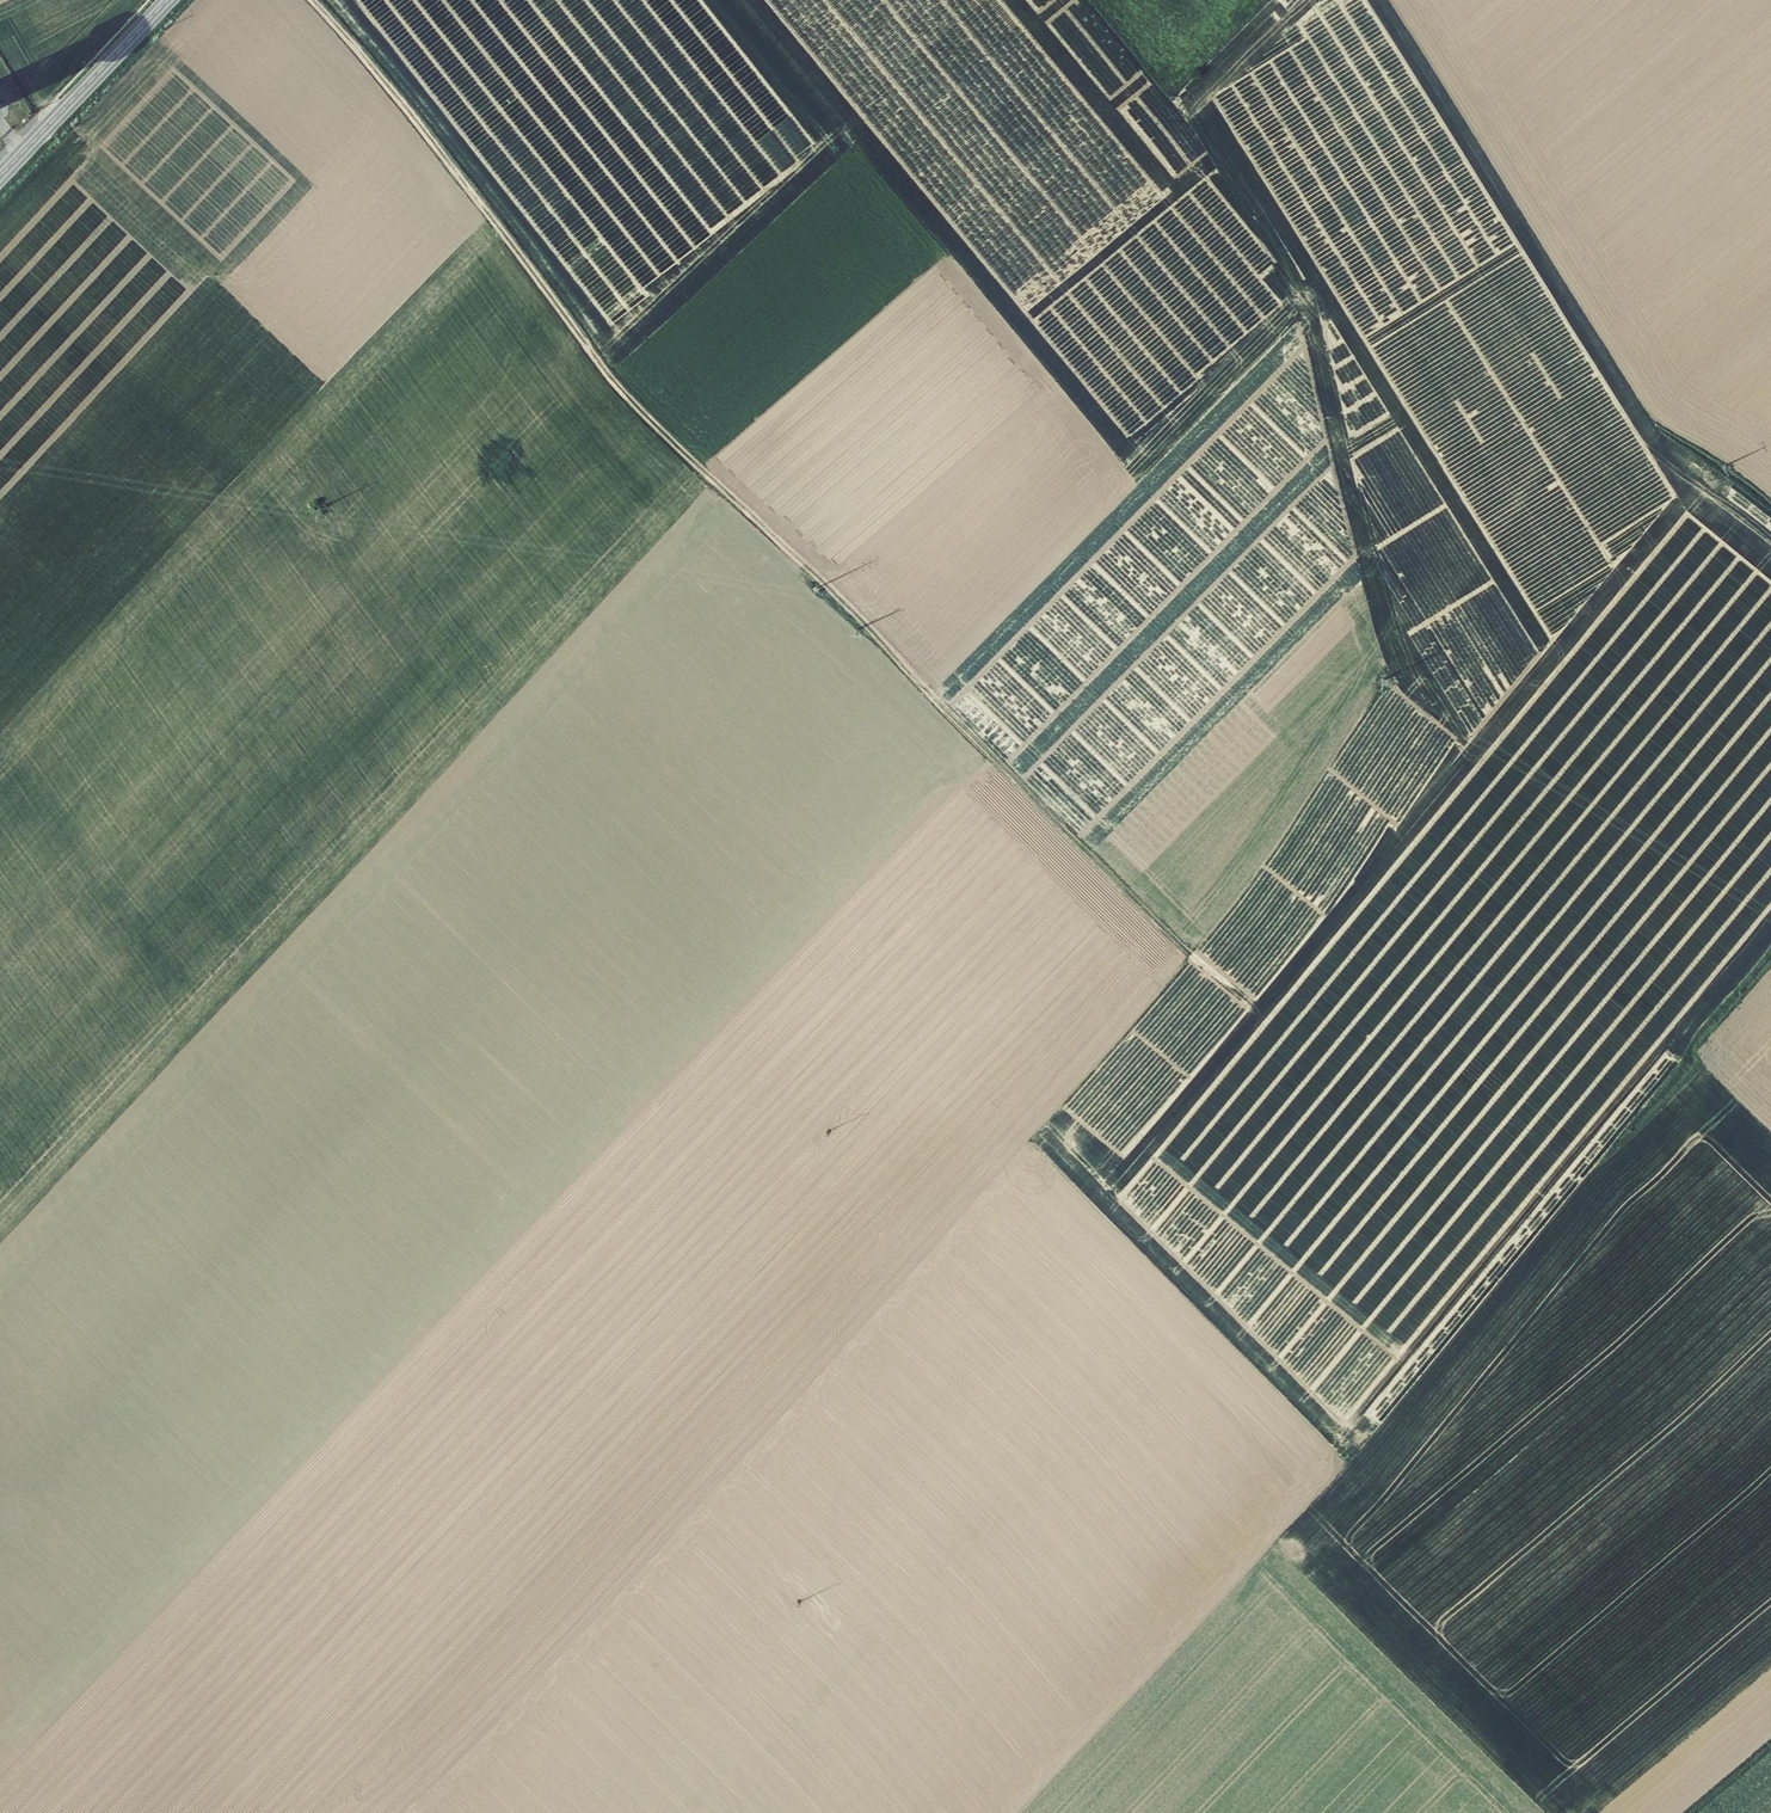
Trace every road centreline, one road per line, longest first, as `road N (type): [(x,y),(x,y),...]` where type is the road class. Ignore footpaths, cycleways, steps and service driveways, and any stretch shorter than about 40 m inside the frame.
road 1 (secondary): [(167,0),(0,177)]

